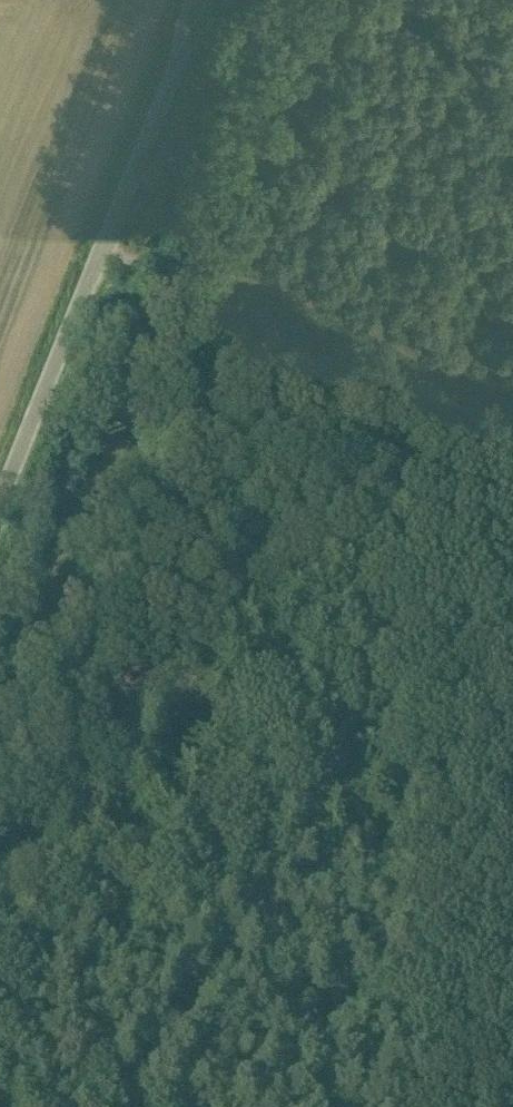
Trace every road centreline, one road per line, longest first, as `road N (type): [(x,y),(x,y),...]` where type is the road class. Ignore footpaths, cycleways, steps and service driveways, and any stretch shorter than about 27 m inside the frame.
road 1 (unclassified): [(0,512),(207,0)]
road 2 (track): [(103,260),(280,294),(512,416)]

